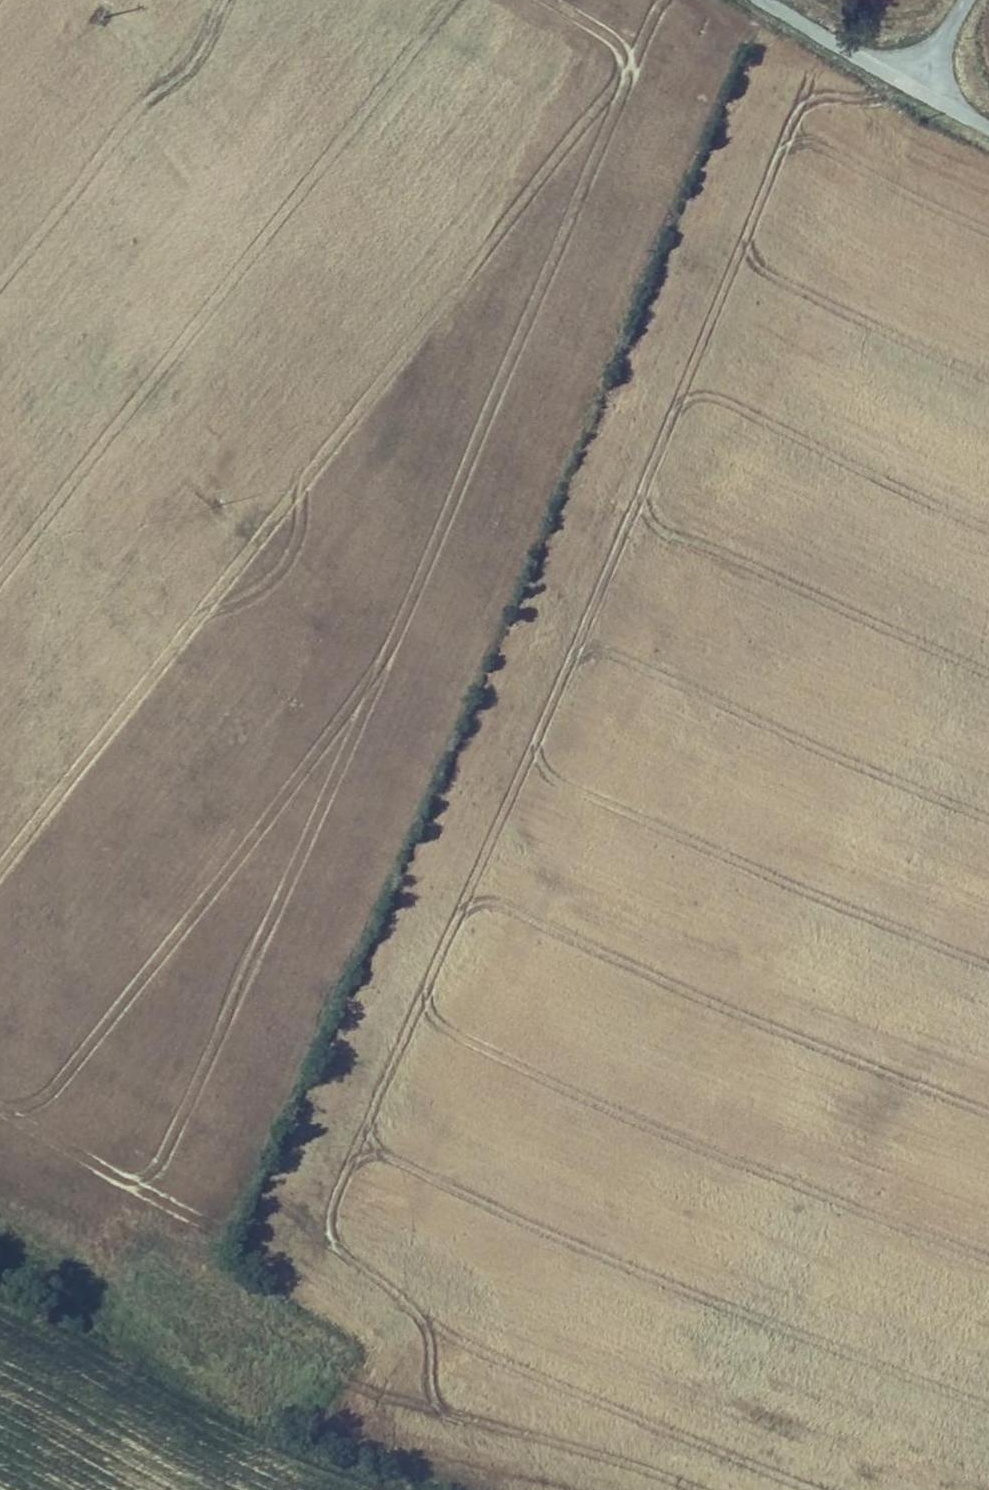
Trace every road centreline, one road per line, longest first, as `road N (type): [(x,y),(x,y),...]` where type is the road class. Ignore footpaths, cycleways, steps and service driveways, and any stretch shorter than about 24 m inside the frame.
road 1 (unclassified): [(759,0),(911,84)]

